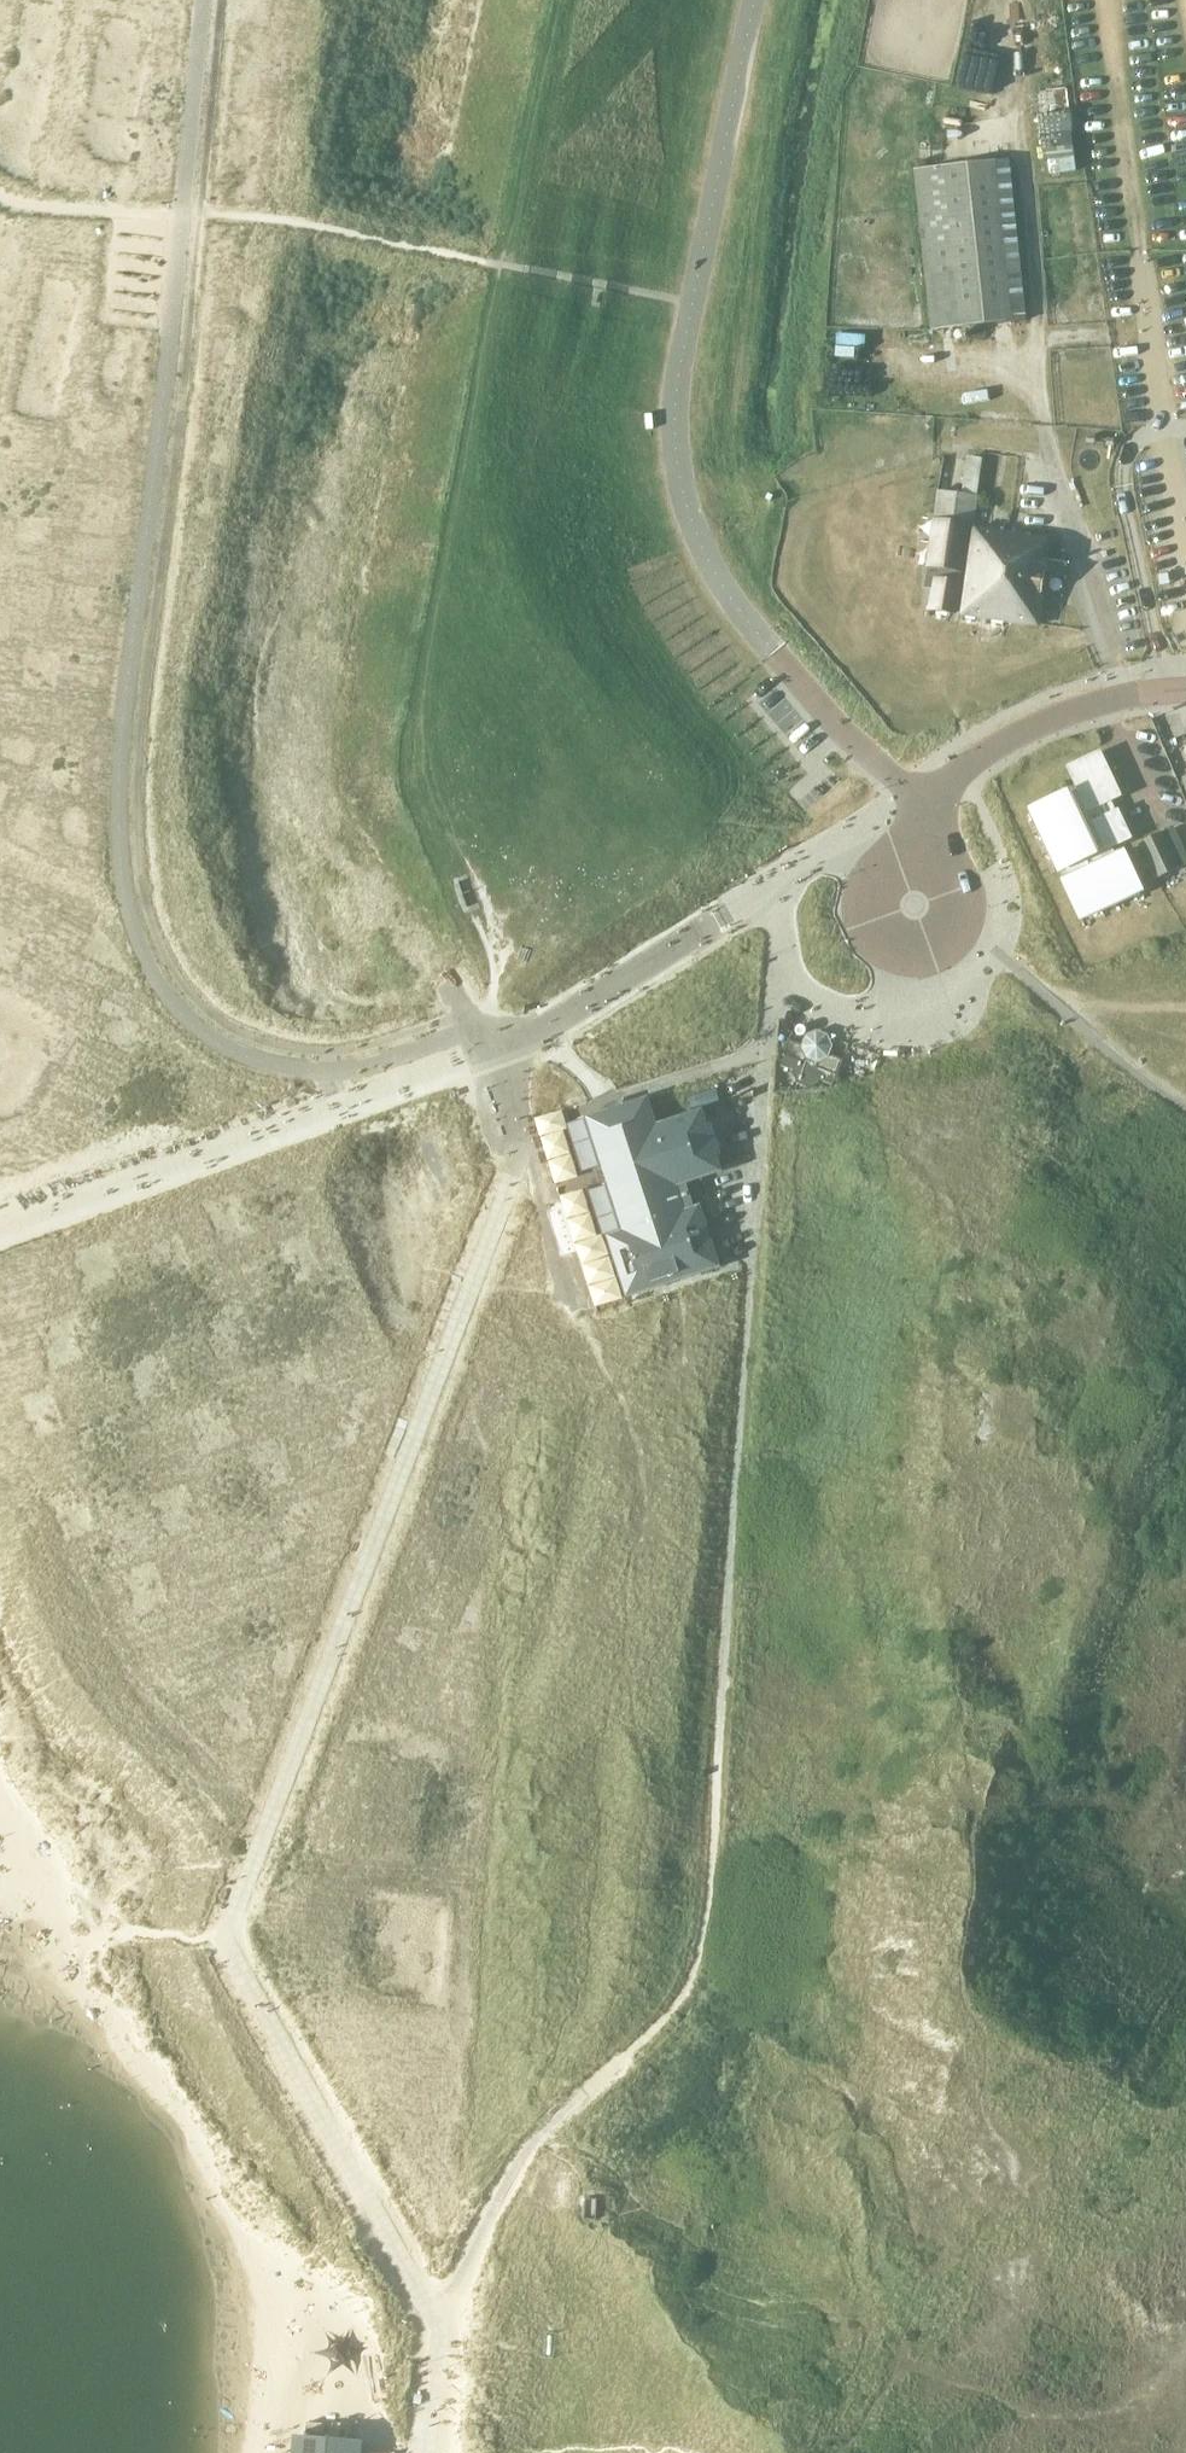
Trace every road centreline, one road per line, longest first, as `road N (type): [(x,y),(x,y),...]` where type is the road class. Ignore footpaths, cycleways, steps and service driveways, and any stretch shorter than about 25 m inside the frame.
road 1 (unclassified): [(1185,690),(1116,698),(1027,730),(980,757),(928,803)]
road 2 (unclassified): [(771,650),(847,737),(928,803)]
road 3 (unclassified): [(920,861),(891,866),(873,887),(878,931),(918,949),(954,924)]

